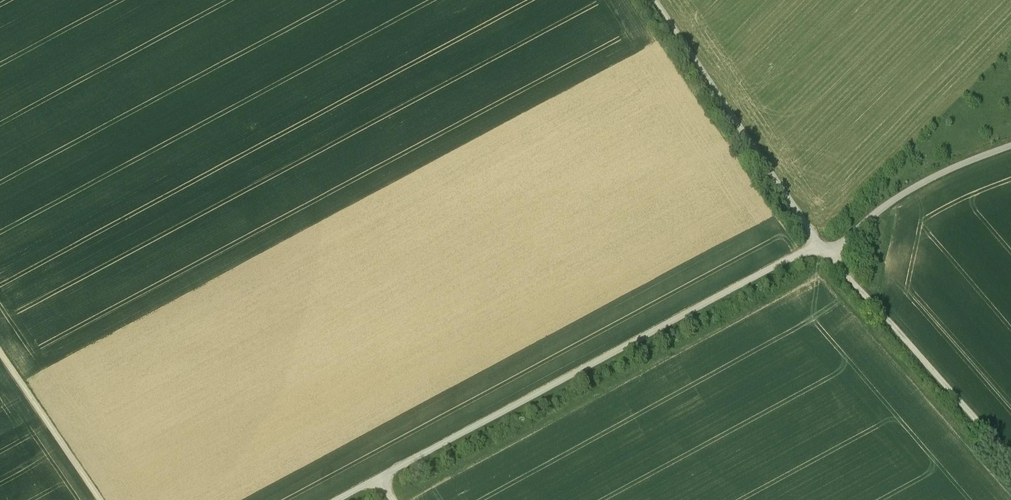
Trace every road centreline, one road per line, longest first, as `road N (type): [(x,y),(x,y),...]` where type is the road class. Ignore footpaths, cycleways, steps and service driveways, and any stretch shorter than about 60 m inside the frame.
road 1 (track): [(335,499),(827,244)]
road 2 (track): [(659,0),(827,244)]
road 3 (track): [(1010,460),(827,244)]
road 4 (track): [(827,244),(879,203),(1010,145)]
road 5 (track): [(0,351),(99,499)]

